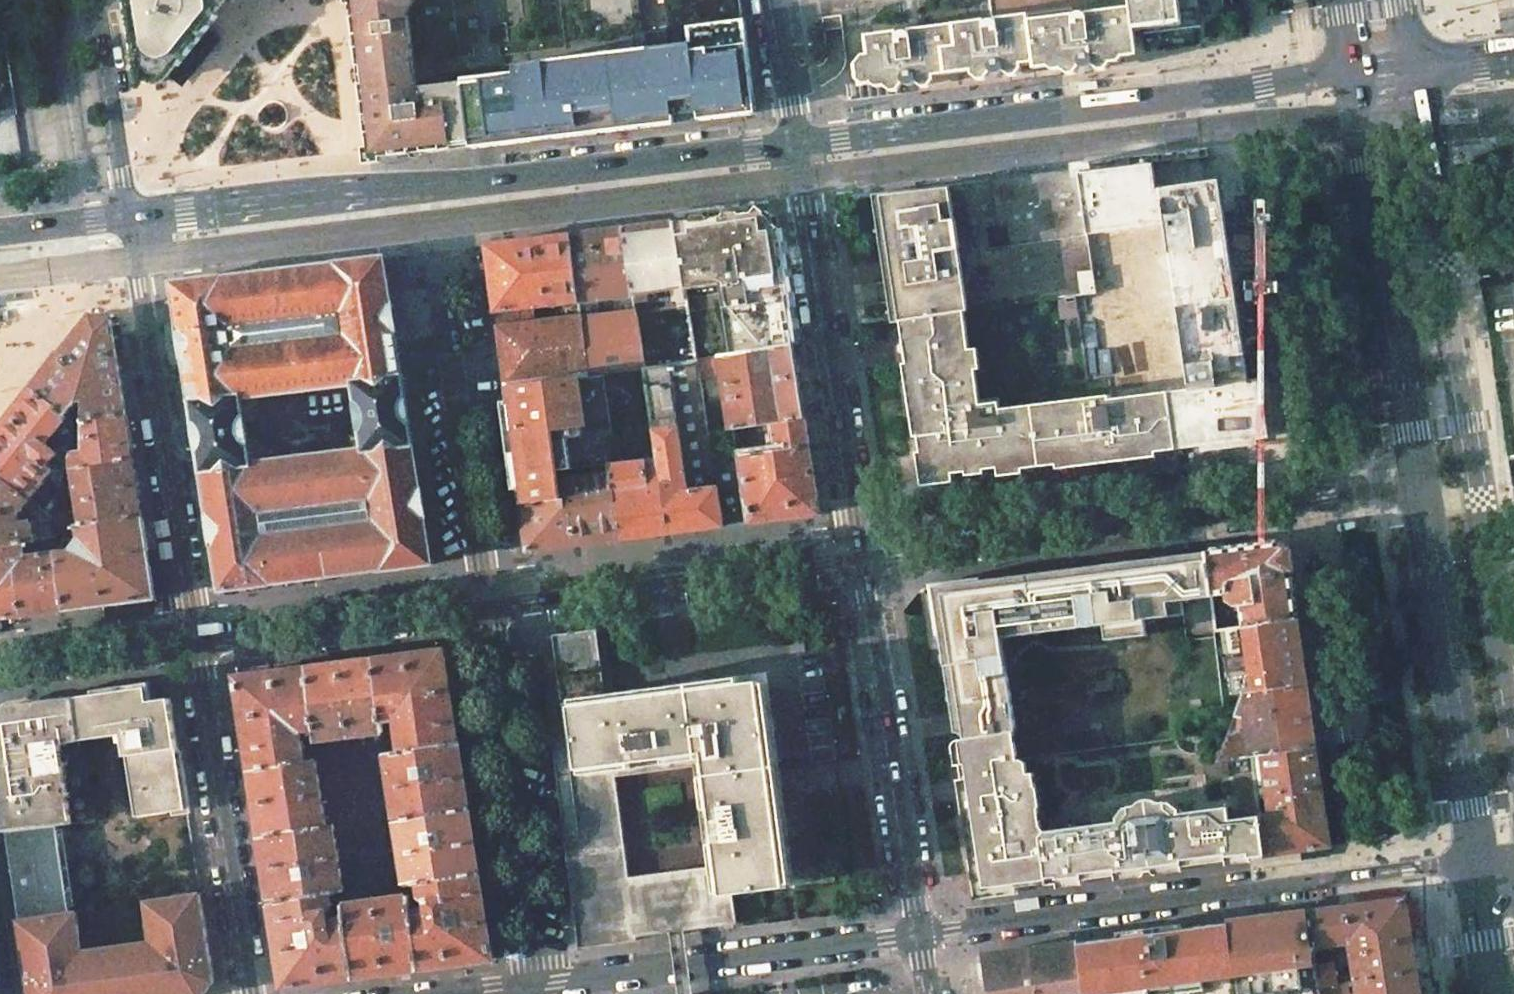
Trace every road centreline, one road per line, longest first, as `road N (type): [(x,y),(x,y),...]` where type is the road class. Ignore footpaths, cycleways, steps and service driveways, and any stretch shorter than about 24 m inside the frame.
road 1 (secondary): [(799,146),(129,218)]
road 2 (secondary): [(1357,73),(799,146)]
road 3 (residential): [(1478,864),(921,931)]
road 4 (residential): [(863,558),(1418,487)]
road 5 (residential): [(129,218),(196,643)]
road 6 (primary): [(1357,73),(1418,487)]
road 7 (residential): [(863,558),(799,146)]
road 8 (residential): [(921,931),(532,982)]
road 9 (primary): [(1418,487),(1478,864)]
road 10 (residential): [(486,606),(863,558)]
road 11 (residential): [(486,606),(532,982)]
road 12 (residential): [(921,931),(863,558)]
road 13 (residential): [(196,643),(250,993)]
road 14 (residential): [(445,286),(486,606)]
road 15 (residential): [(196,643),(486,606)]
road 16 (residential): [(96,0),(129,218)]
road 17 (residential): [(0,668),(196,643)]
road 18 (secondary): [(1513,52),(1357,73)]
road 19 (residential): [(799,146),(775,0)]
road 20 (primary): [(1478,864),(1494,993)]
road 21 (secondary): [(129,218),(0,234)]

